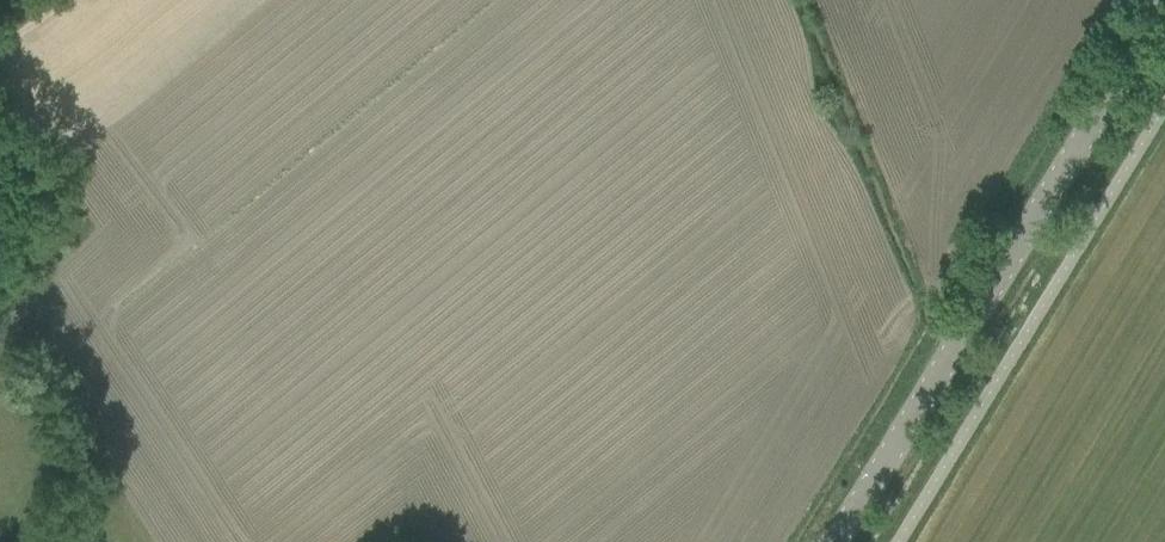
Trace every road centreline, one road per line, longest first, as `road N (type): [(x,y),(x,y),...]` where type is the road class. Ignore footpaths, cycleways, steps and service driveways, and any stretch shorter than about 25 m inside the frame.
road 1 (tertiary): [(837,541),(1164,6)]

